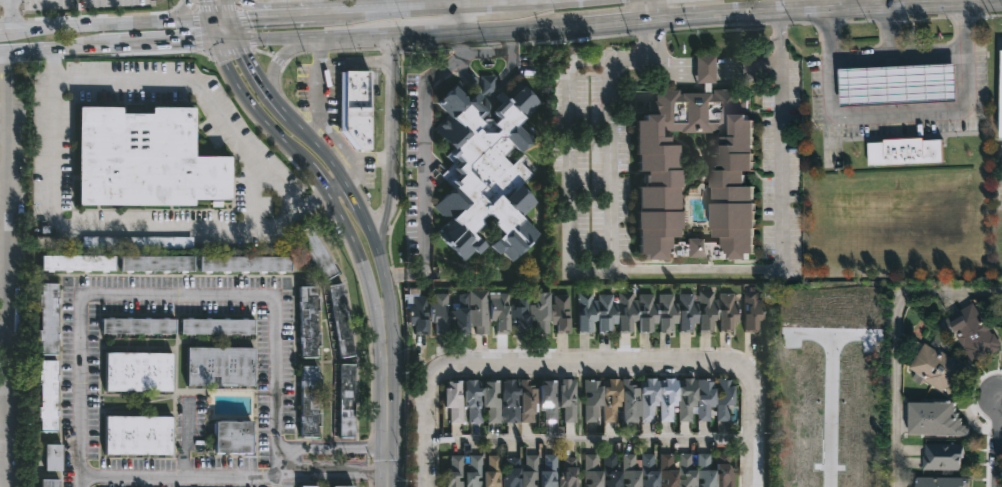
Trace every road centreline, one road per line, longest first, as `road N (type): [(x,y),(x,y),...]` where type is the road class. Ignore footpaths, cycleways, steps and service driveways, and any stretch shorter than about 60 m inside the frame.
road 1 (residential): [(721,364),(440,367)]
road 2 (residential): [(379,246),(393,207),(396,33)]
road 3 (tertiary): [(214,41),(252,108),(312,171)]
road 4 (secondary): [(158,23),(0,31)]
road 5 (secondary): [(655,22),(812,12)]
road 6 (tertiary): [(388,486),(388,329)]
road 7 (tertiary): [(329,194),(388,329)]
road 8 (residential): [(752,486),(754,389),(743,371),(721,364)]
road 9 (tertiary): [(388,329),(389,282),(362,206)]
road 10 (residential): [(440,367),(429,387),(428,486)]
road 11 (secondary): [(459,5),(339,13)]

